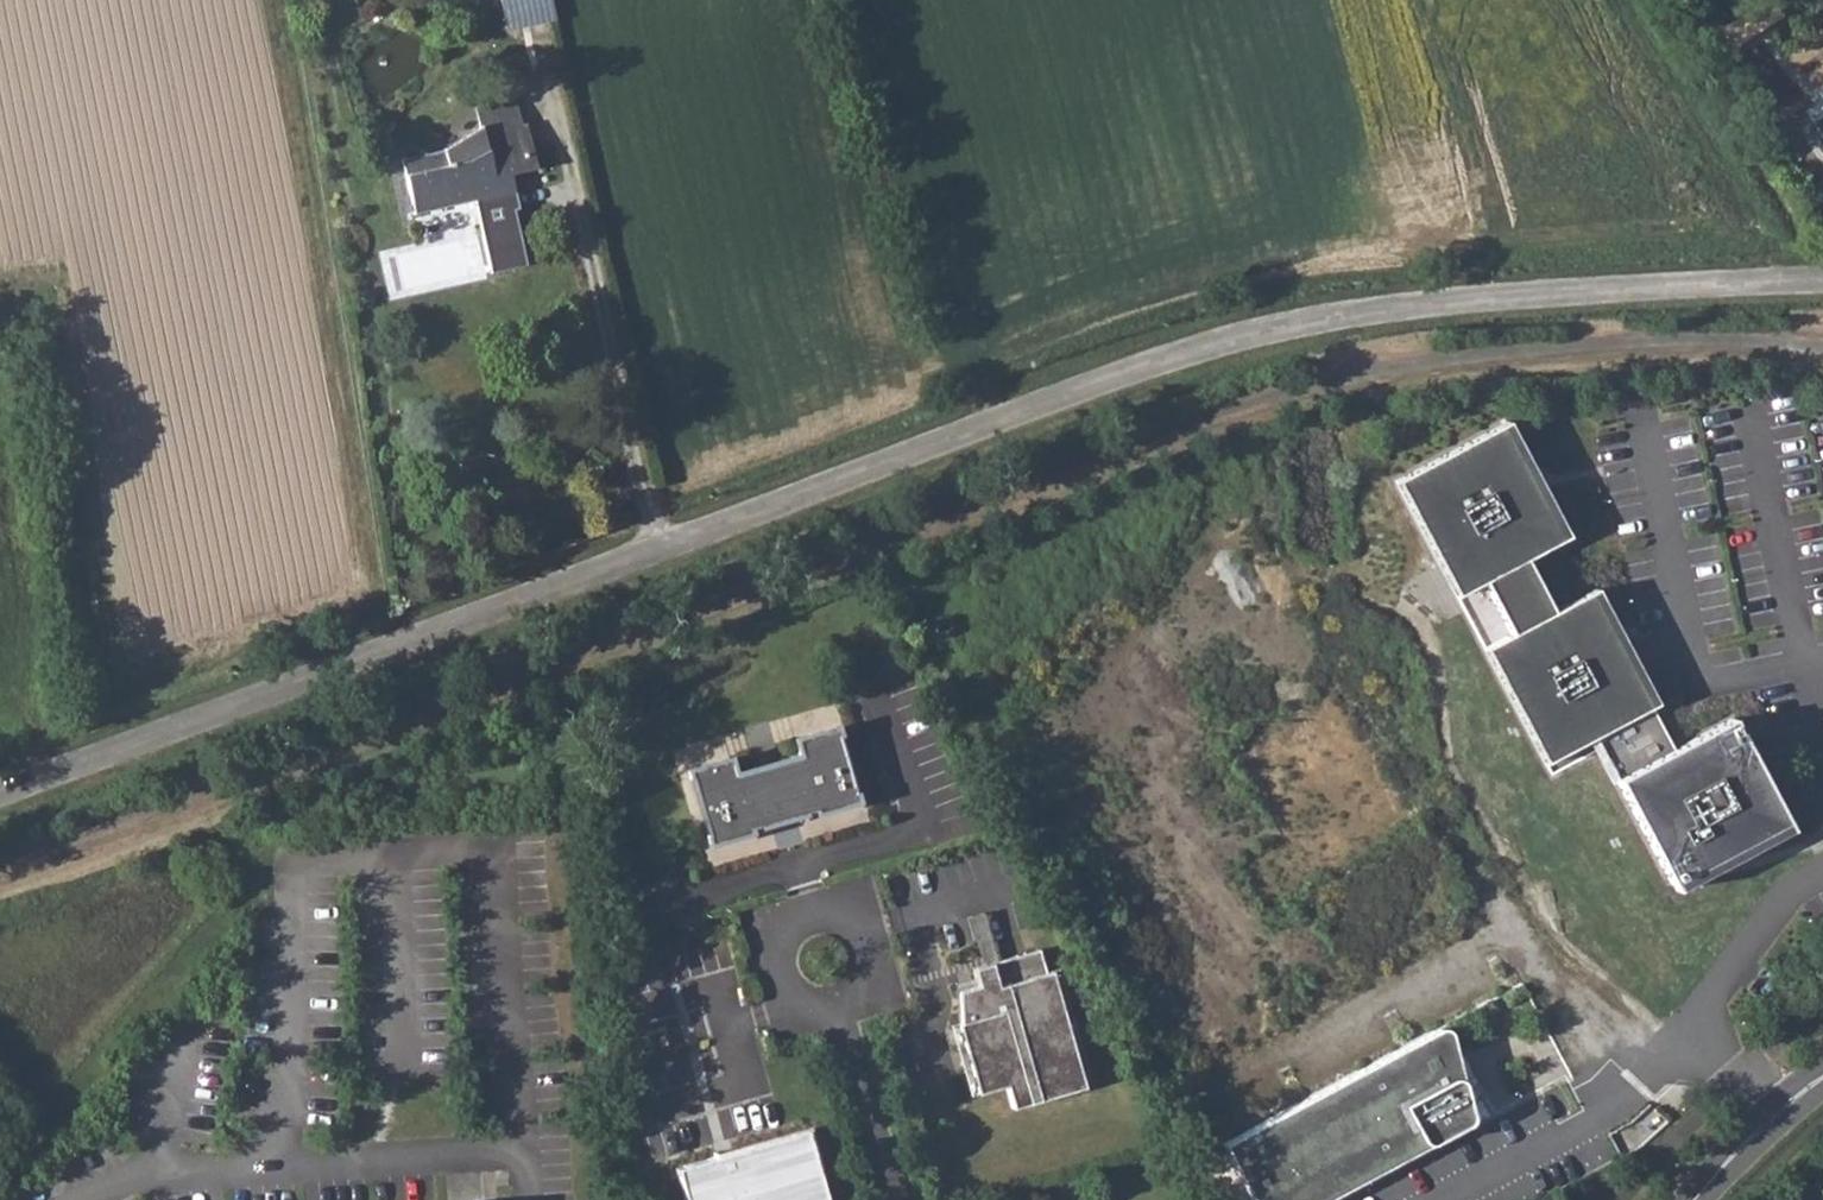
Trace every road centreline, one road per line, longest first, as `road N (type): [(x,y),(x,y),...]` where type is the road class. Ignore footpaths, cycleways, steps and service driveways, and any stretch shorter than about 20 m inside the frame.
road 1 (unclassified): [(1822,280),(1408,309),(1233,343),(0,793)]
road 2 (residential): [(835,1009),(891,1199)]
road 3 (residential): [(1697,1199),(1779,1116),(1822,1085)]
road 4 (residential): [(807,914),(781,931),(770,960),(787,996),(804,1008),(835,1009)]
road 5 (residential): [(835,1009),(860,992),(870,963),(862,933),(837,915),(807,914)]

